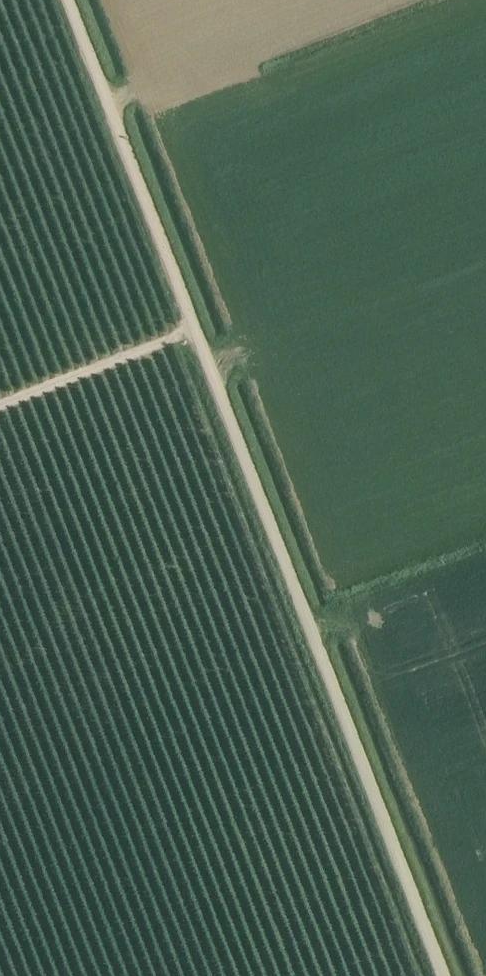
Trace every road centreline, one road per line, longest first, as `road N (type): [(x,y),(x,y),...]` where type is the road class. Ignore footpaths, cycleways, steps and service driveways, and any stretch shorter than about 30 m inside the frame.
road 1 (unclassified): [(445,975),(69,0)]

